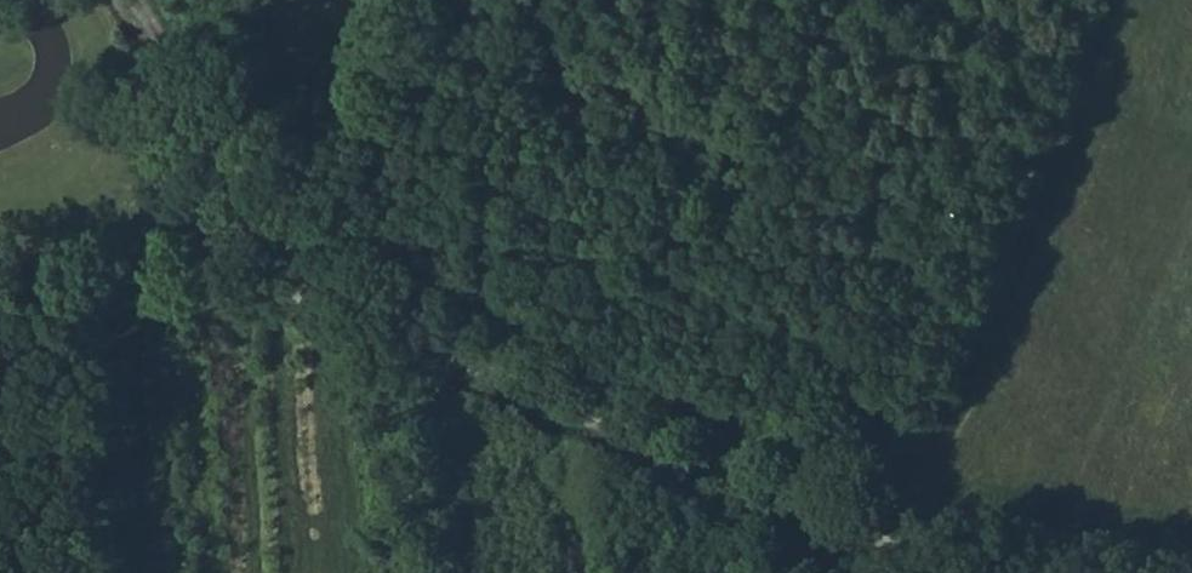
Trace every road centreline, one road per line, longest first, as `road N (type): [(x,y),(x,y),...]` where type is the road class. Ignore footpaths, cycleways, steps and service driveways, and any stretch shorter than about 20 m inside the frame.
road 1 (track): [(0,294),(213,289),(342,307),(871,541),(1191,556)]
road 2 (track): [(871,541),(1032,224),(1101,12)]
road 3 (unclassified): [(104,0),(278,293)]

